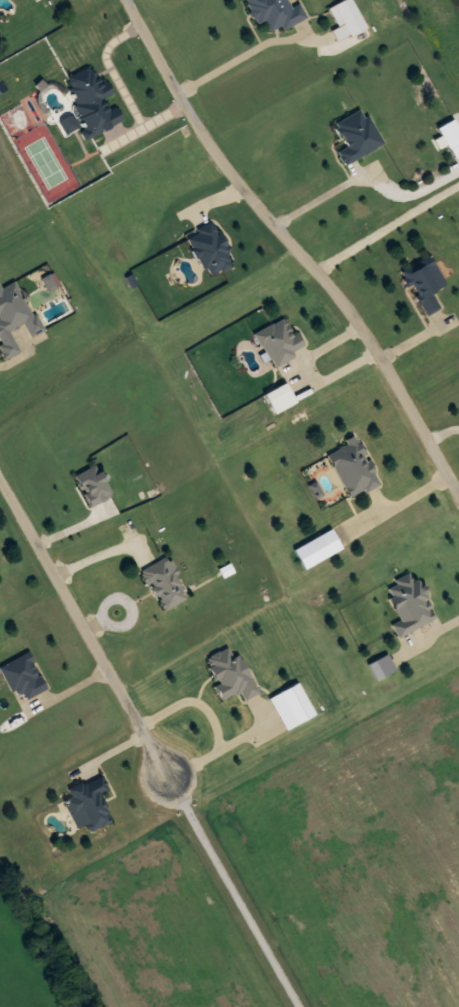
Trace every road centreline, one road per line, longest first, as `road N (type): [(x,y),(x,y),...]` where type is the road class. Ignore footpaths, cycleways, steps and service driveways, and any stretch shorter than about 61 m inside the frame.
road 1 (residential): [(458,501),(371,343),(203,134),(130,0)]
road 2 (residential): [(298,1006),(149,740)]
road 3 (residential): [(0,475),(149,740)]

